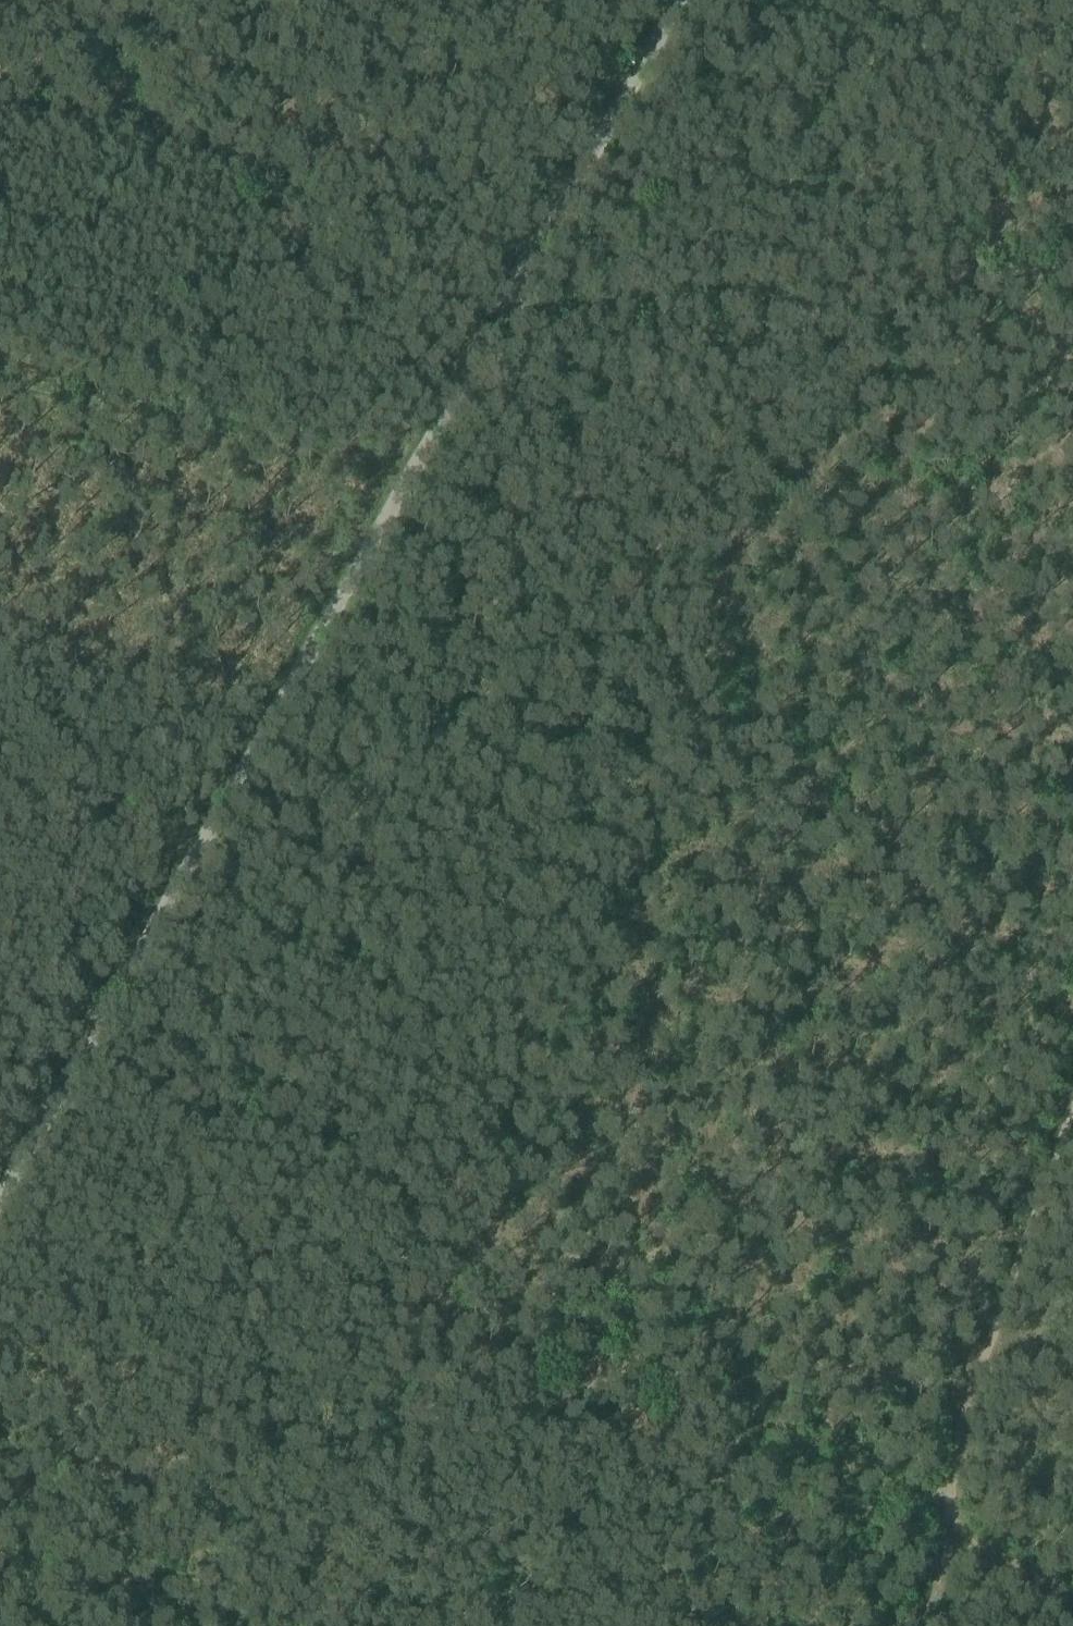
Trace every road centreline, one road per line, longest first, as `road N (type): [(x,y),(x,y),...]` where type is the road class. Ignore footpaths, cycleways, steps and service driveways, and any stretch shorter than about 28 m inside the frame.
road 1 (unclassified): [(0,1202),(680,0)]
road 2 (track): [(922,1625),(1072,1118)]
road 3 (track): [(0,396),(403,486)]

